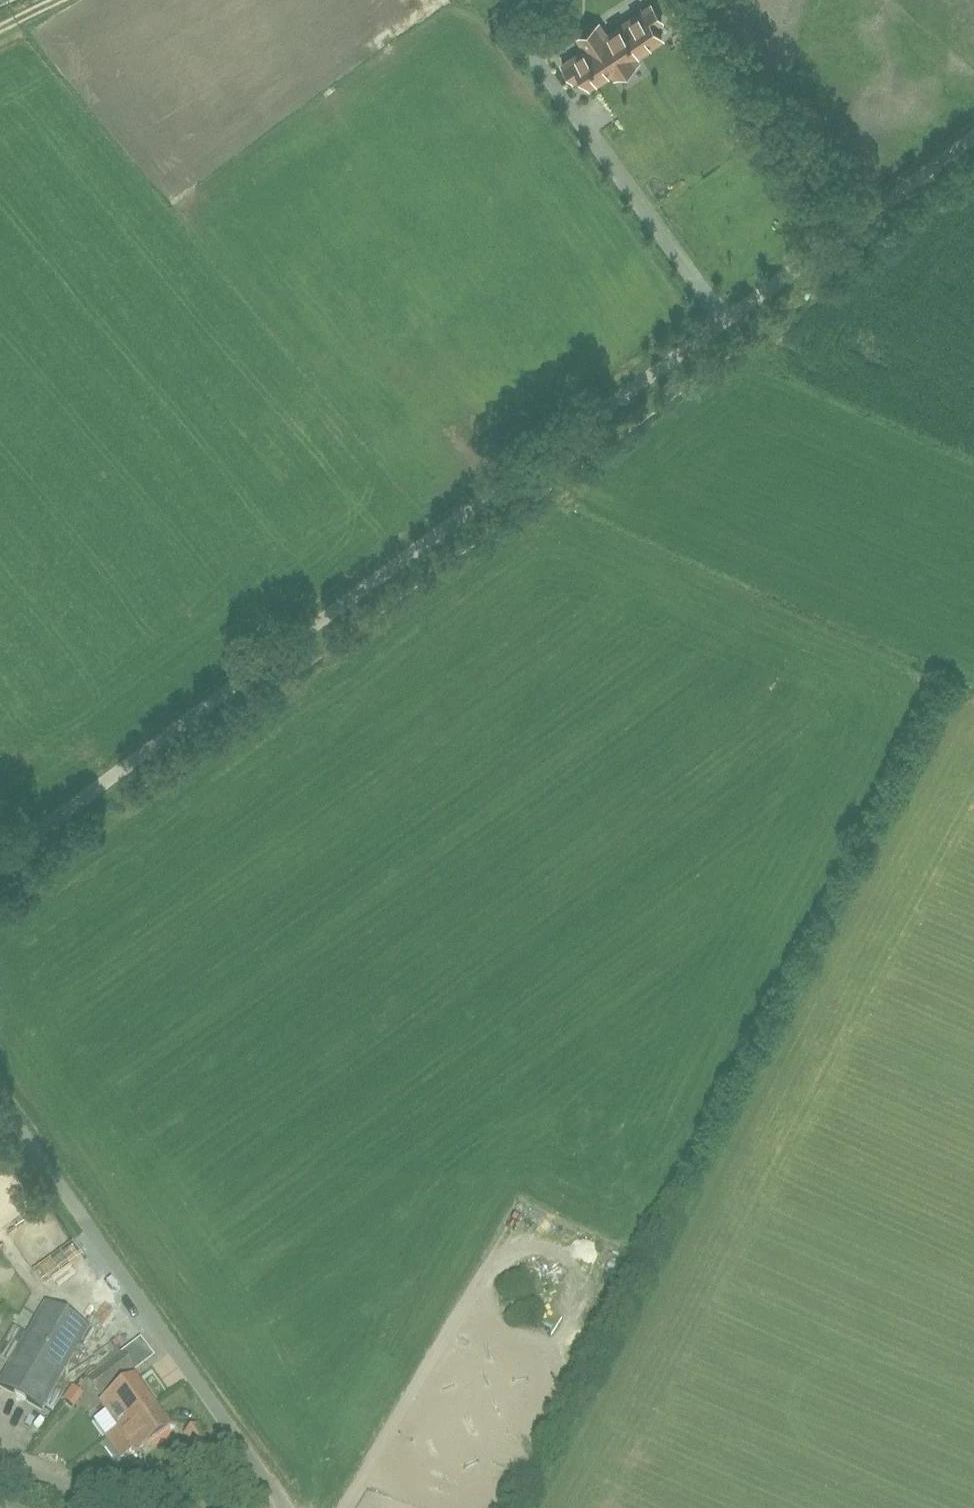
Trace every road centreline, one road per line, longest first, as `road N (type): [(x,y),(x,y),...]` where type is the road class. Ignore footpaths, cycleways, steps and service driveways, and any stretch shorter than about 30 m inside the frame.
road 1 (unclassified): [(0,861),(973,138)]
road 2 (unclassified): [(284,1507),(0,1101)]
road 3 (unclassified): [(170,1507),(0,1460)]

